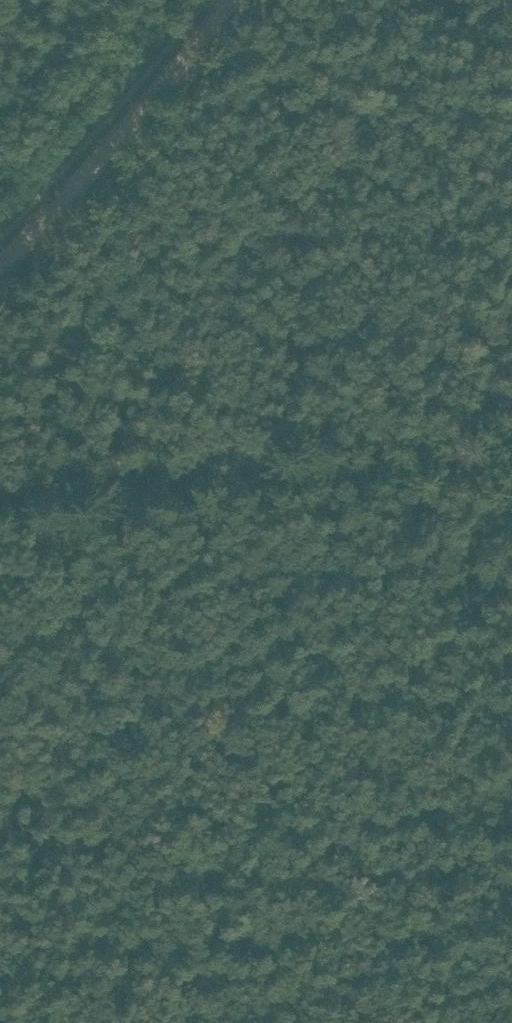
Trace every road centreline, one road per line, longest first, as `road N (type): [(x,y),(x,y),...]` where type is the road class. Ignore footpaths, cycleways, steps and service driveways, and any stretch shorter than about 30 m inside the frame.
road 1 (track): [(0,266),(87,176),(230,0)]

